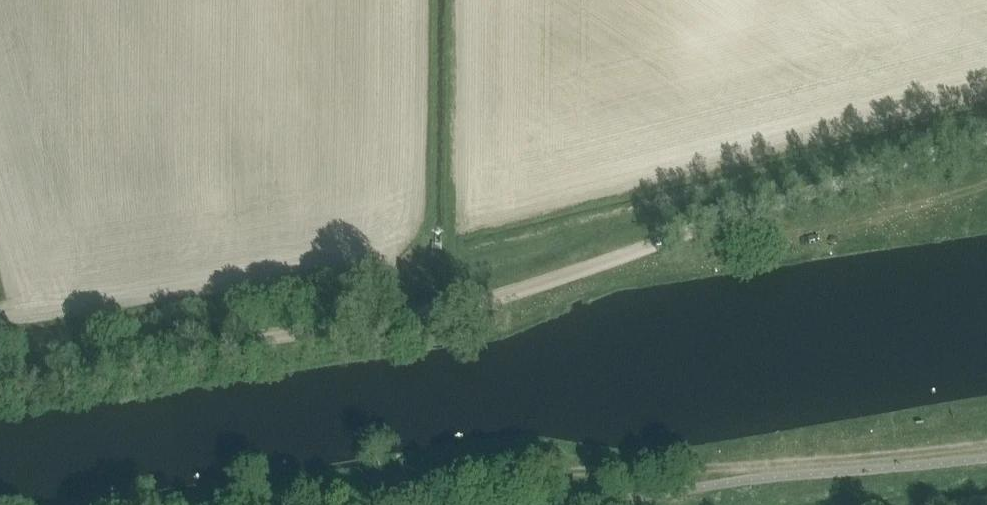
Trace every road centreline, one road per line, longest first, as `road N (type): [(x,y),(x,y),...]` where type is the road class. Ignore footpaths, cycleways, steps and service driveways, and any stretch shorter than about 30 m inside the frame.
road 1 (unclassified): [(0,382),(423,319),(986,142)]
road 2 (track): [(986,443),(677,468),(497,468),(266,504)]

